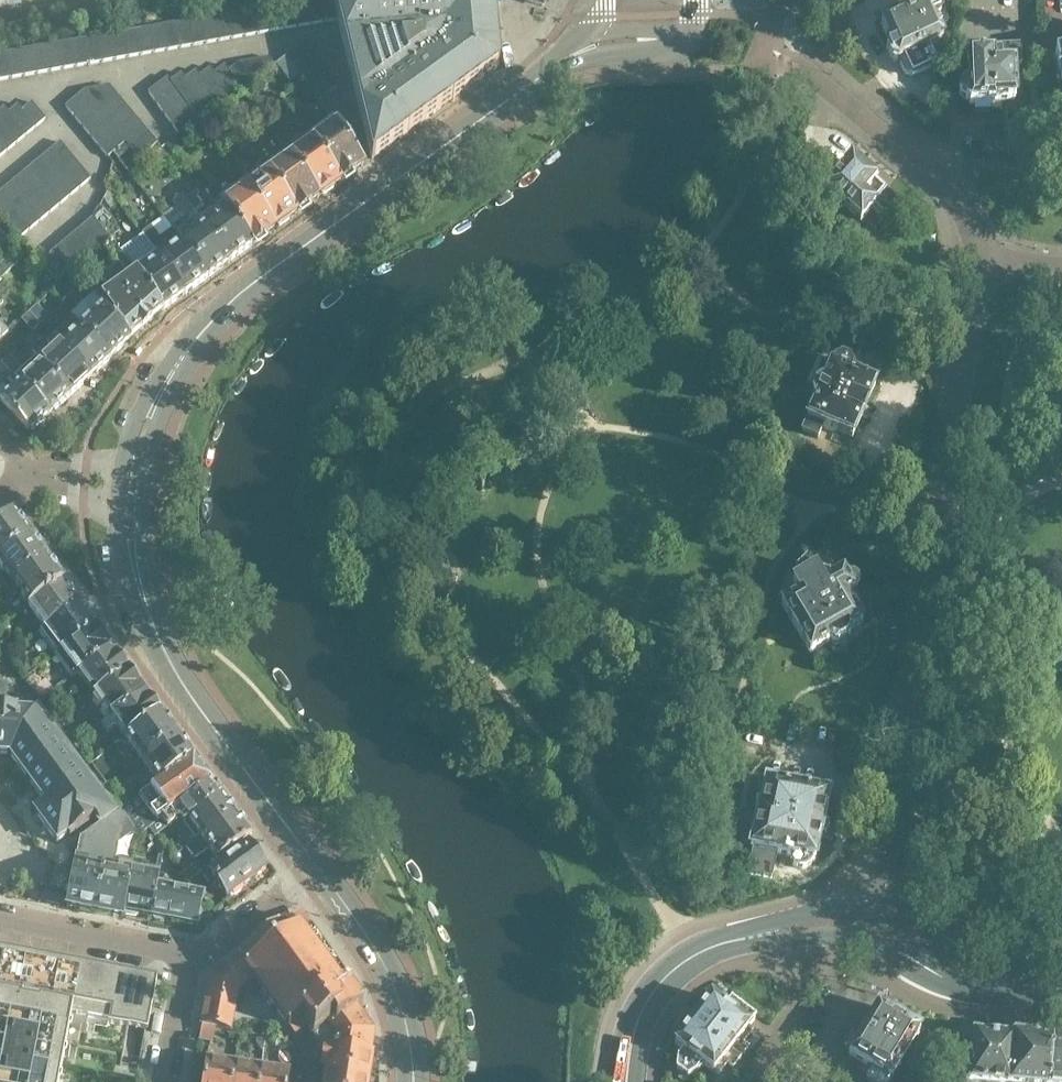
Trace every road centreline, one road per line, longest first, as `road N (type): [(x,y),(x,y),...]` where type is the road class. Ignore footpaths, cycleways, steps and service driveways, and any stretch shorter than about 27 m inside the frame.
road 1 (secondary): [(130,485),(156,399),(187,349),(245,286),(609,39)]
road 2 (residential): [(979,256),(929,601),(871,917)]
road 3 (secondary): [(313,859),(209,723),(159,640),(129,543),(130,485)]
road 4 (residential): [(979,256),(966,217),(927,170),(795,66)]
road 5 (secondary): [(412,1081),(406,1020),(388,975),(313,859)]
road 6 (tertiary): [(628,1081),(648,996),(674,969),(763,935)]
road 7 (residential): [(185,959),(0,921)]
road 8 (residential): [(313,859),(185,959)]
road 9 (tertiary): [(927,970),(957,985),(1061,999)]
road 10 (residential): [(163,1081),(185,959)]

